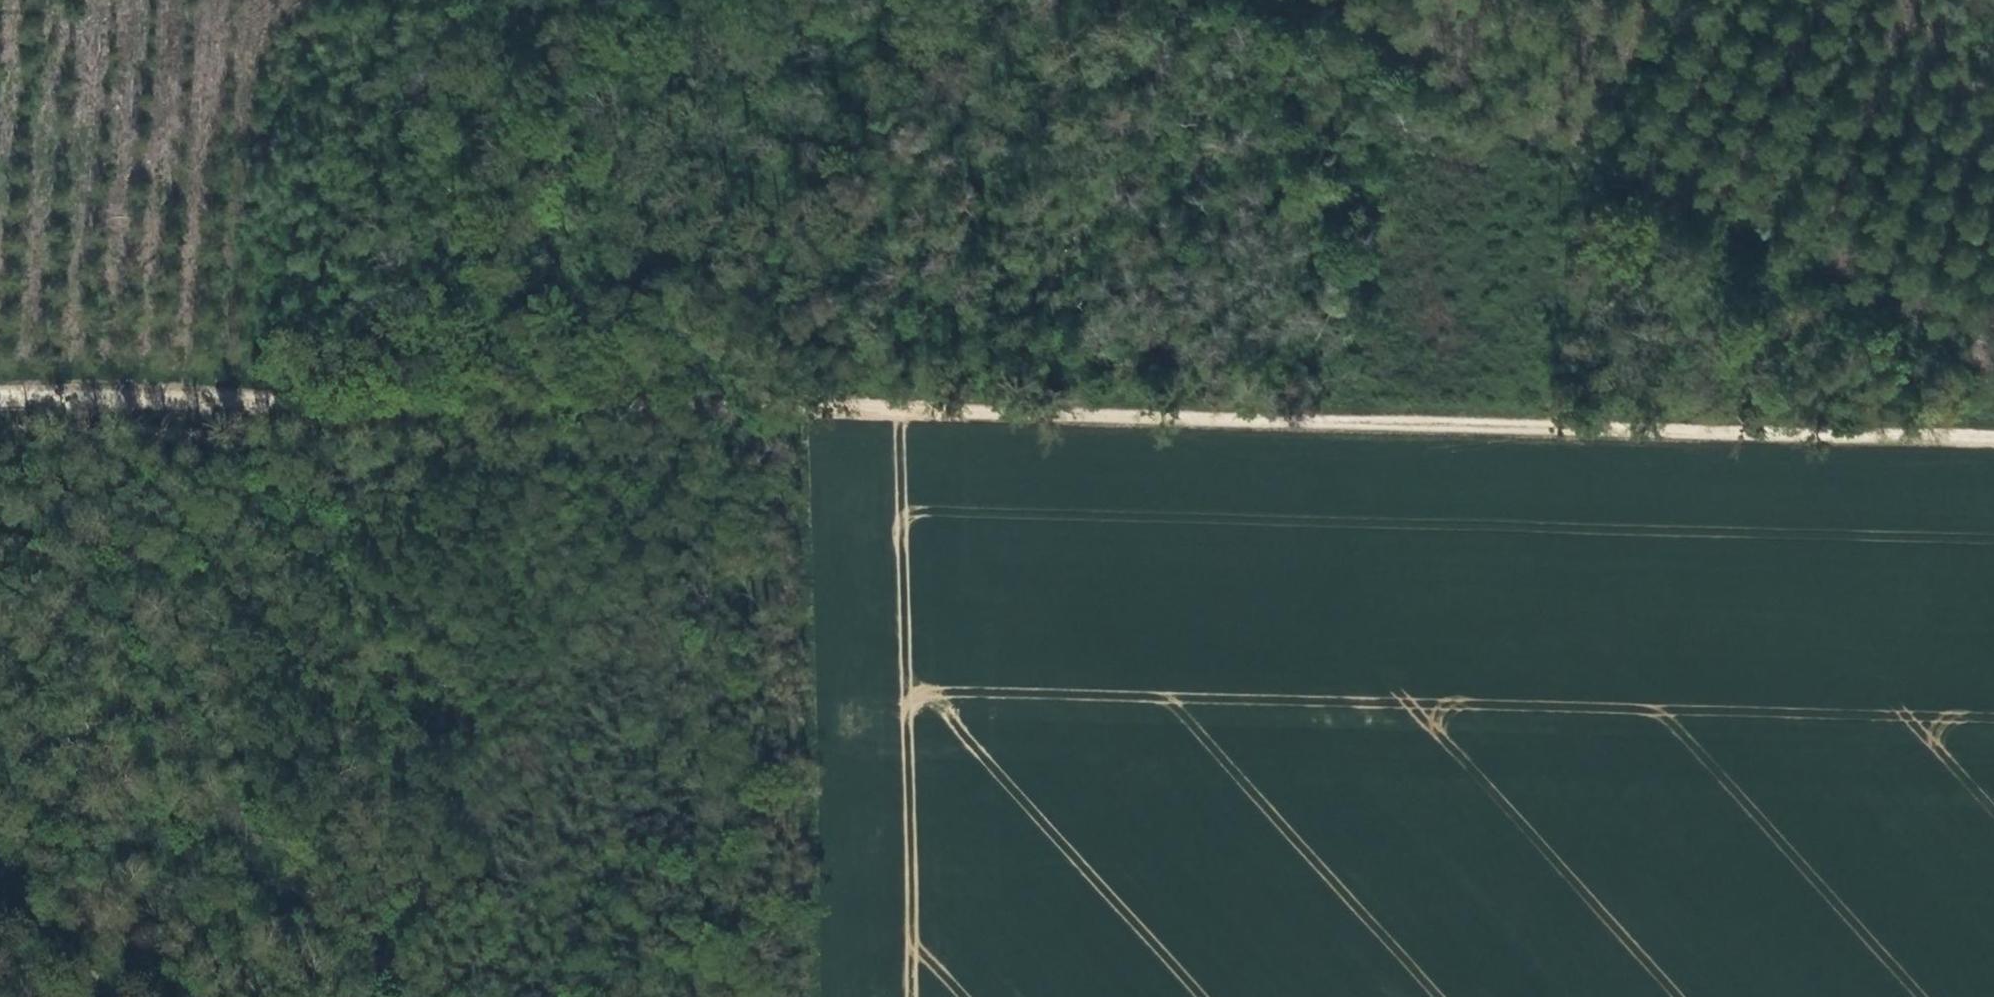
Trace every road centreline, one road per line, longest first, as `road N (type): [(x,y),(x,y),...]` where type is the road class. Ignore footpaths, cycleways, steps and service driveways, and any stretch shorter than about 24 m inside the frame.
road 1 (track): [(1993,437),(719,403),(636,419),(299,390),(0,396)]
road 2 (track): [(109,996),(0,873)]

